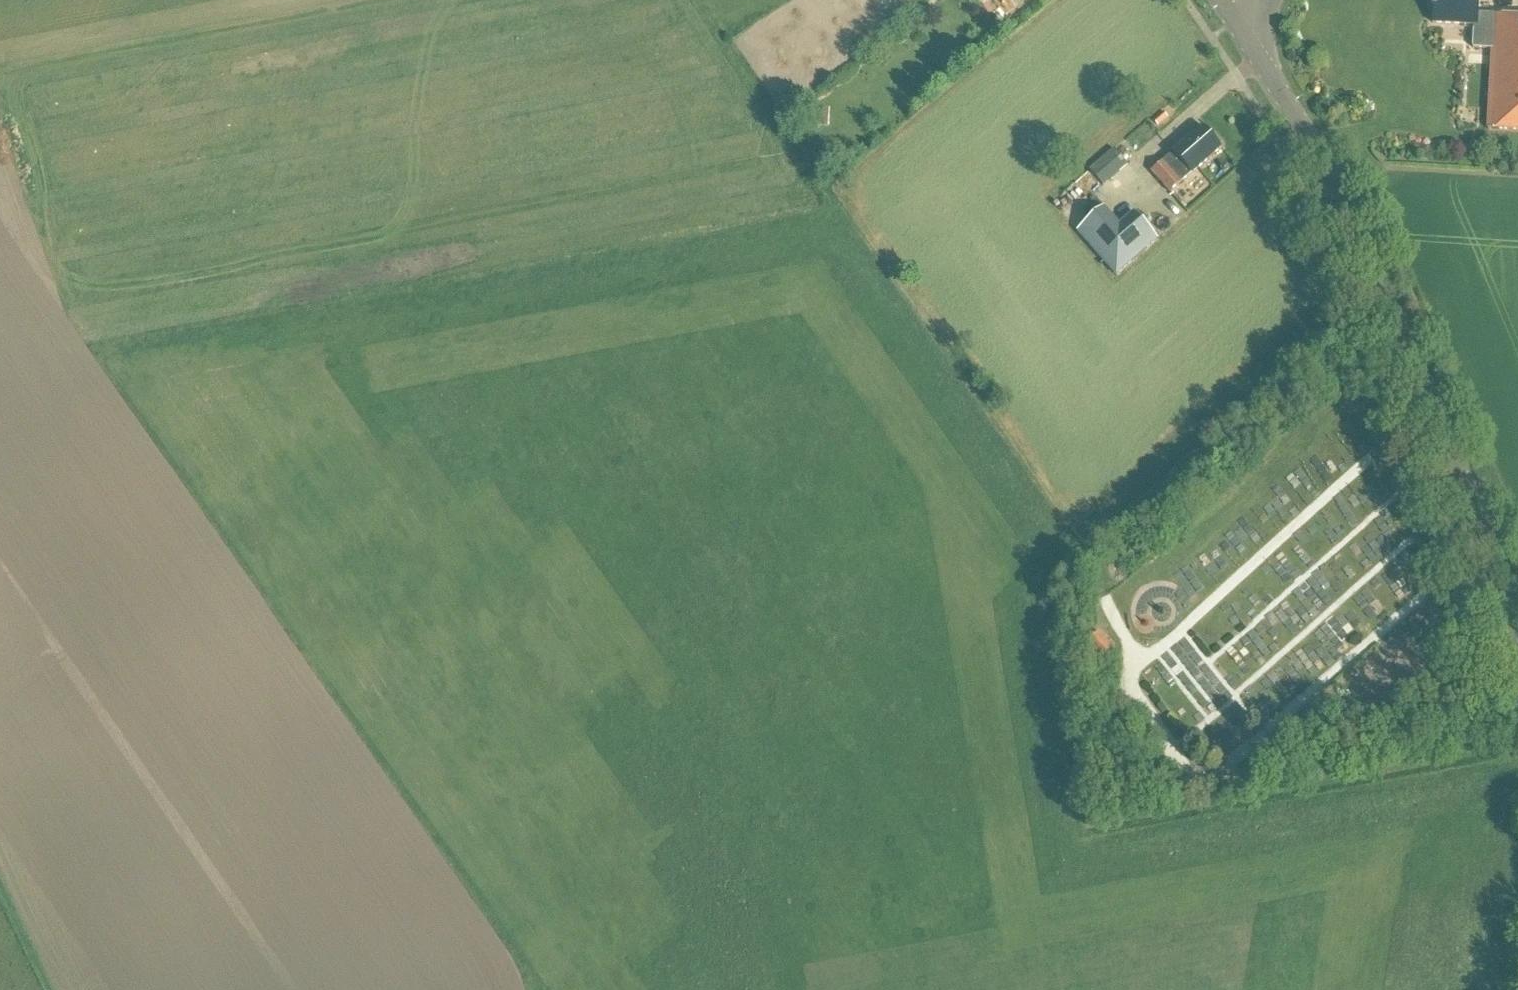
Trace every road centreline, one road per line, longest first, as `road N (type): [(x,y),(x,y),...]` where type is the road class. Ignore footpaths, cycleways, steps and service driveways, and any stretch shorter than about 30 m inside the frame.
road 1 (tertiary): [(1517,620),(1351,216),(1229,10)]

